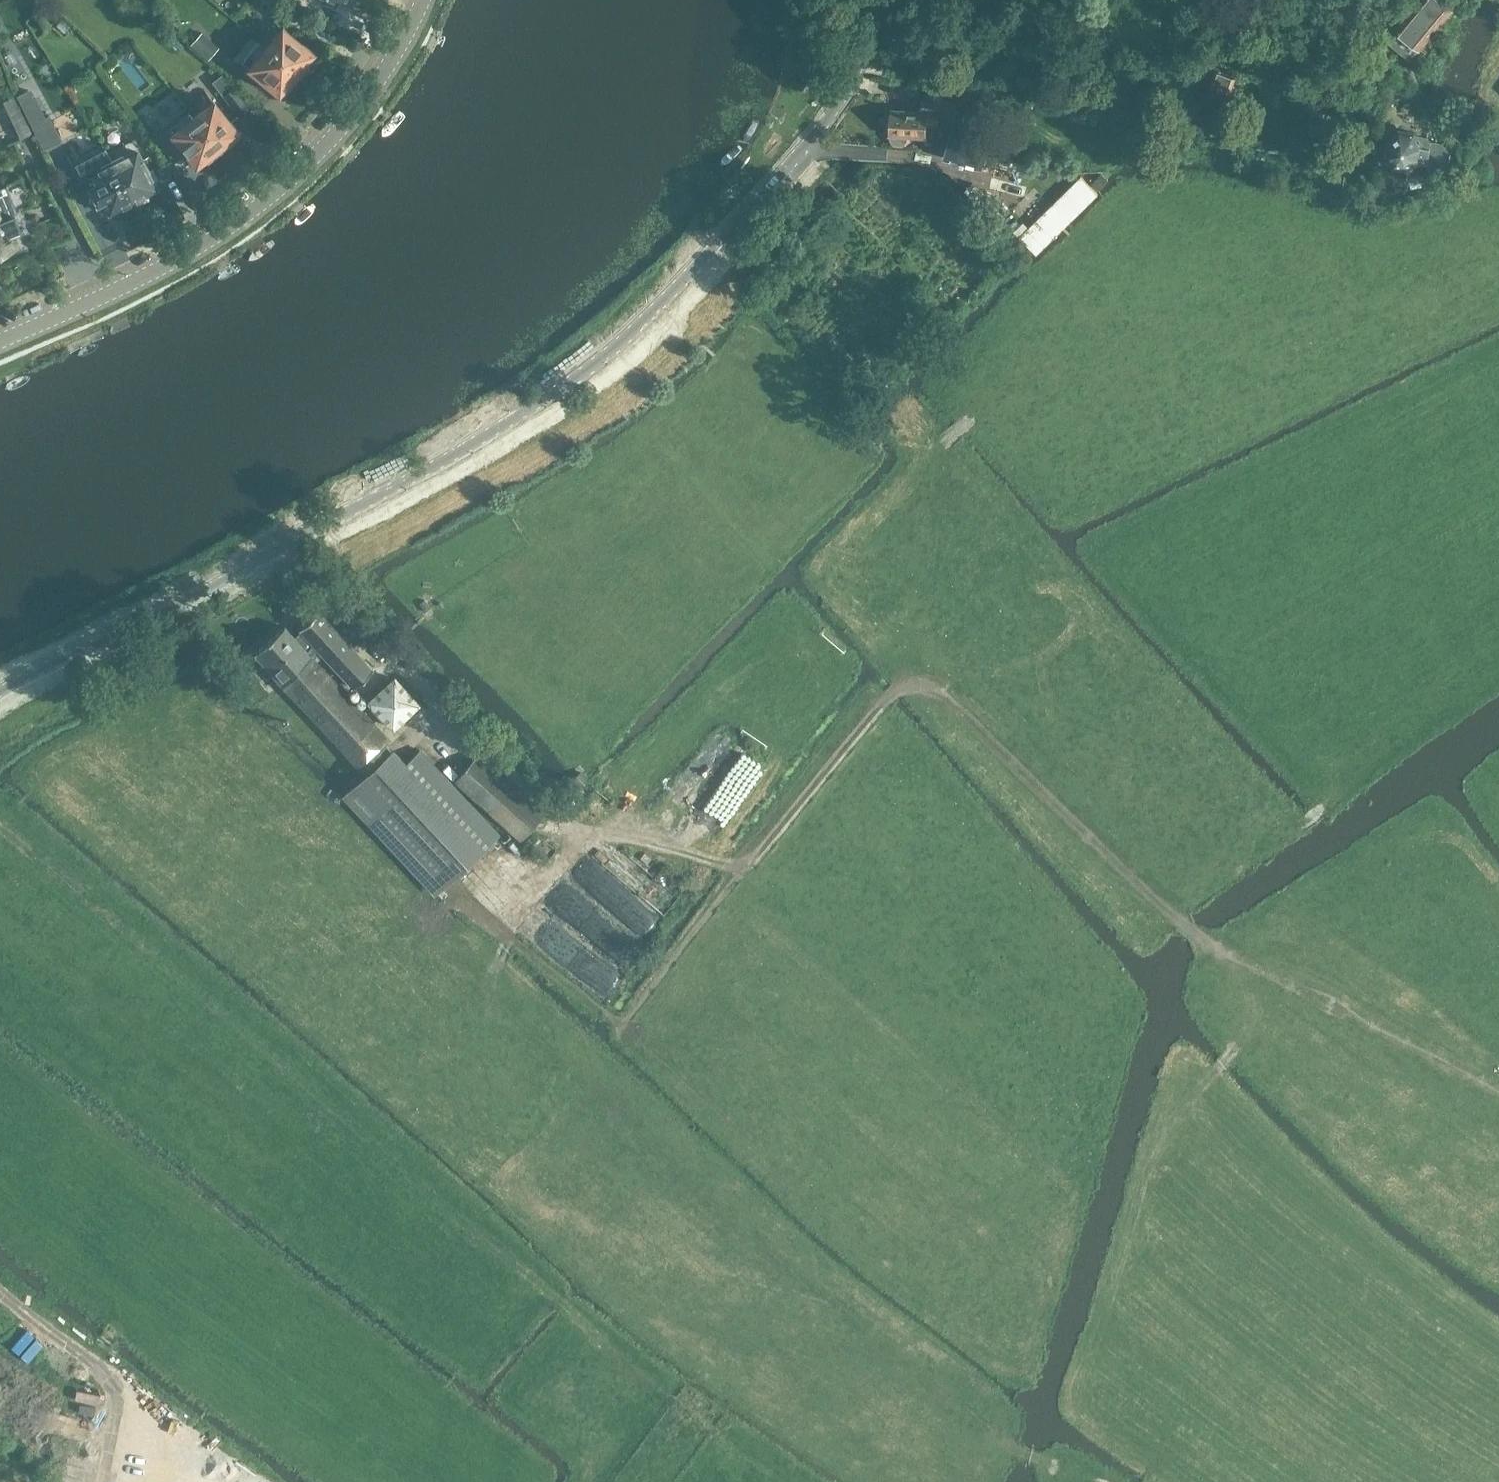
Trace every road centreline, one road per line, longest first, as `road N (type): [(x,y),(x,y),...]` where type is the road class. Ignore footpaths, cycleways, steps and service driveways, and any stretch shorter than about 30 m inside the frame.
road 1 (track): [(292,541),(570,829),(742,871),(898,692),(921,686),(963,711),(1201,942)]
road 2 (unclassified): [(0,689),(210,589),(586,370),(645,318),(822,126),(855,77),(882,0)]
road 3 (tertiary): [(0,343),(158,274),(265,205),(330,146),(377,87),(424,0)]
road 4 (track): [(1498,1083),(1201,942)]
road 5 (track): [(1213,1098),(1215,1070),(1232,1052),(1218,951)]

